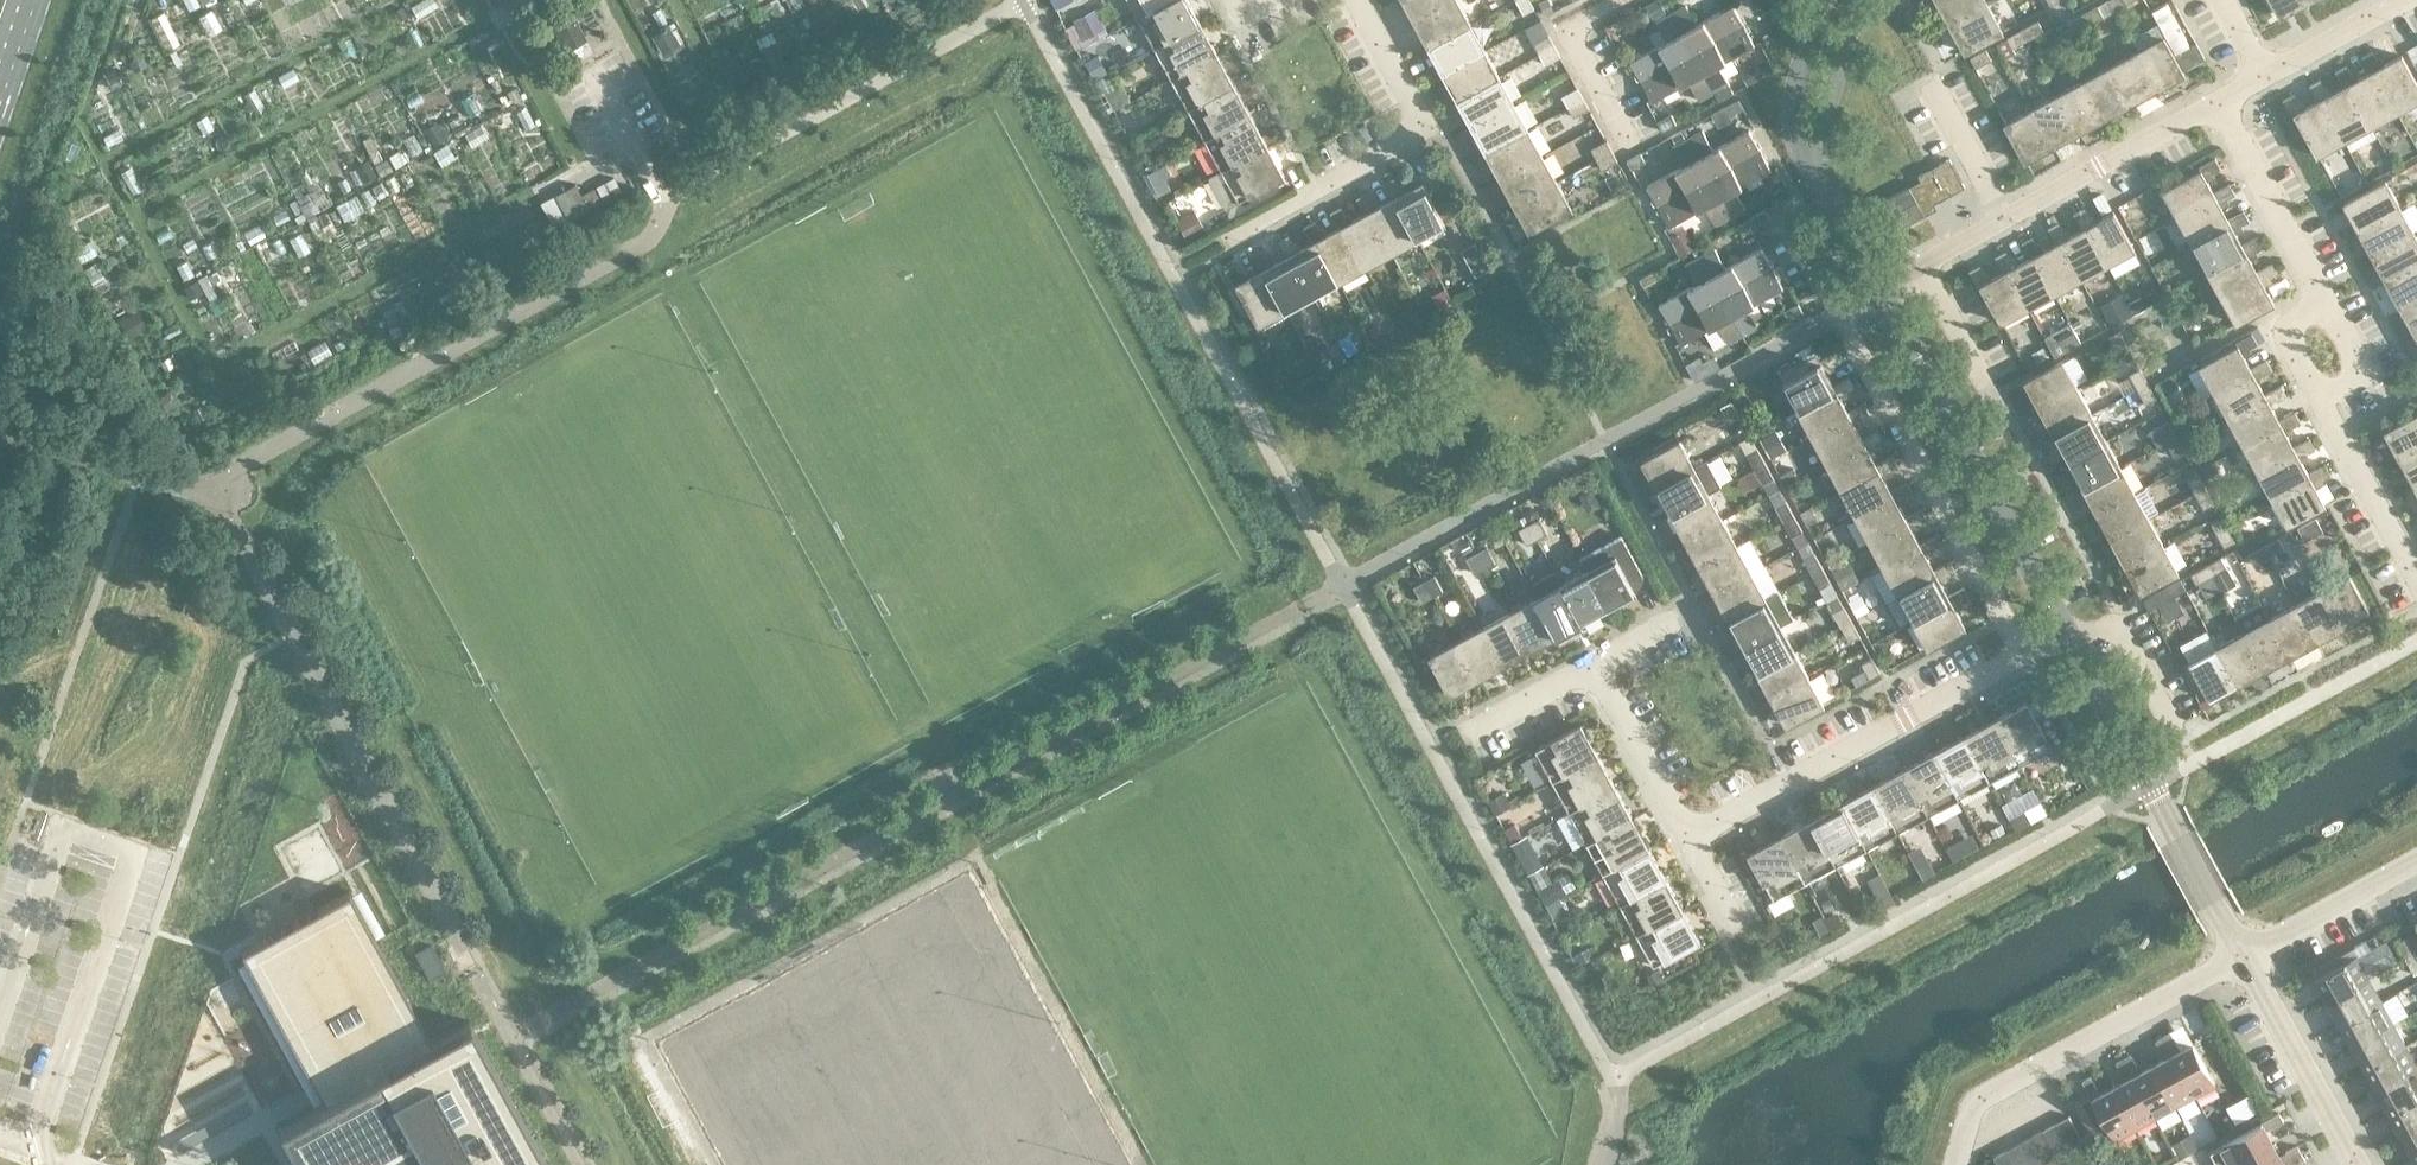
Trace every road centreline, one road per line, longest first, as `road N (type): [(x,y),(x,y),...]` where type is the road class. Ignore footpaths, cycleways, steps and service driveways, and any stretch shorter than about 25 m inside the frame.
road 1 (residential): [(2416,582),(2317,400),(2364,376),(2214,105)]
road 2 (residential): [(1879,289),(1840,312),(1842,329),(2022,653)]
road 3 (residential): [(2065,629),(1879,289)]
road 4 (residential): [(1688,838),(2022,653)]
road 5 (residential): [(1954,1164),(1971,1099),(2243,959)]
road 6 (residential): [(1355,0),(1420,126),(1226,238)]
road 7 (residential): [(1921,266),(2214,105)]
road 8 (residential): [(2212,902),(2072,641)]
road 9 (residential): [(2243,959),(2355,1164)]
road 10 (residential): [(1688,838),(1592,665)]
road 11 (residential): [(2243,959),(2416,864)]
road 12 (residential): [(1625,140),(1566,30),(1623,0)]
road 13 (residential): [(1817,0),(1792,128),(1817,177)]
road 14 (residential): [(1817,177),(1851,32),(1845,0)]
road 15 (residential): [(2072,641),(2113,621),(2172,725)]
road 16 (residential): [(2266,76),(2404,0)]
road 17 (residential): [(1983,381),(1921,266)]
road 18 (residential): [(1879,289),(1817,177)]
road 19 (residential): [(1481,722),(1592,665)]

